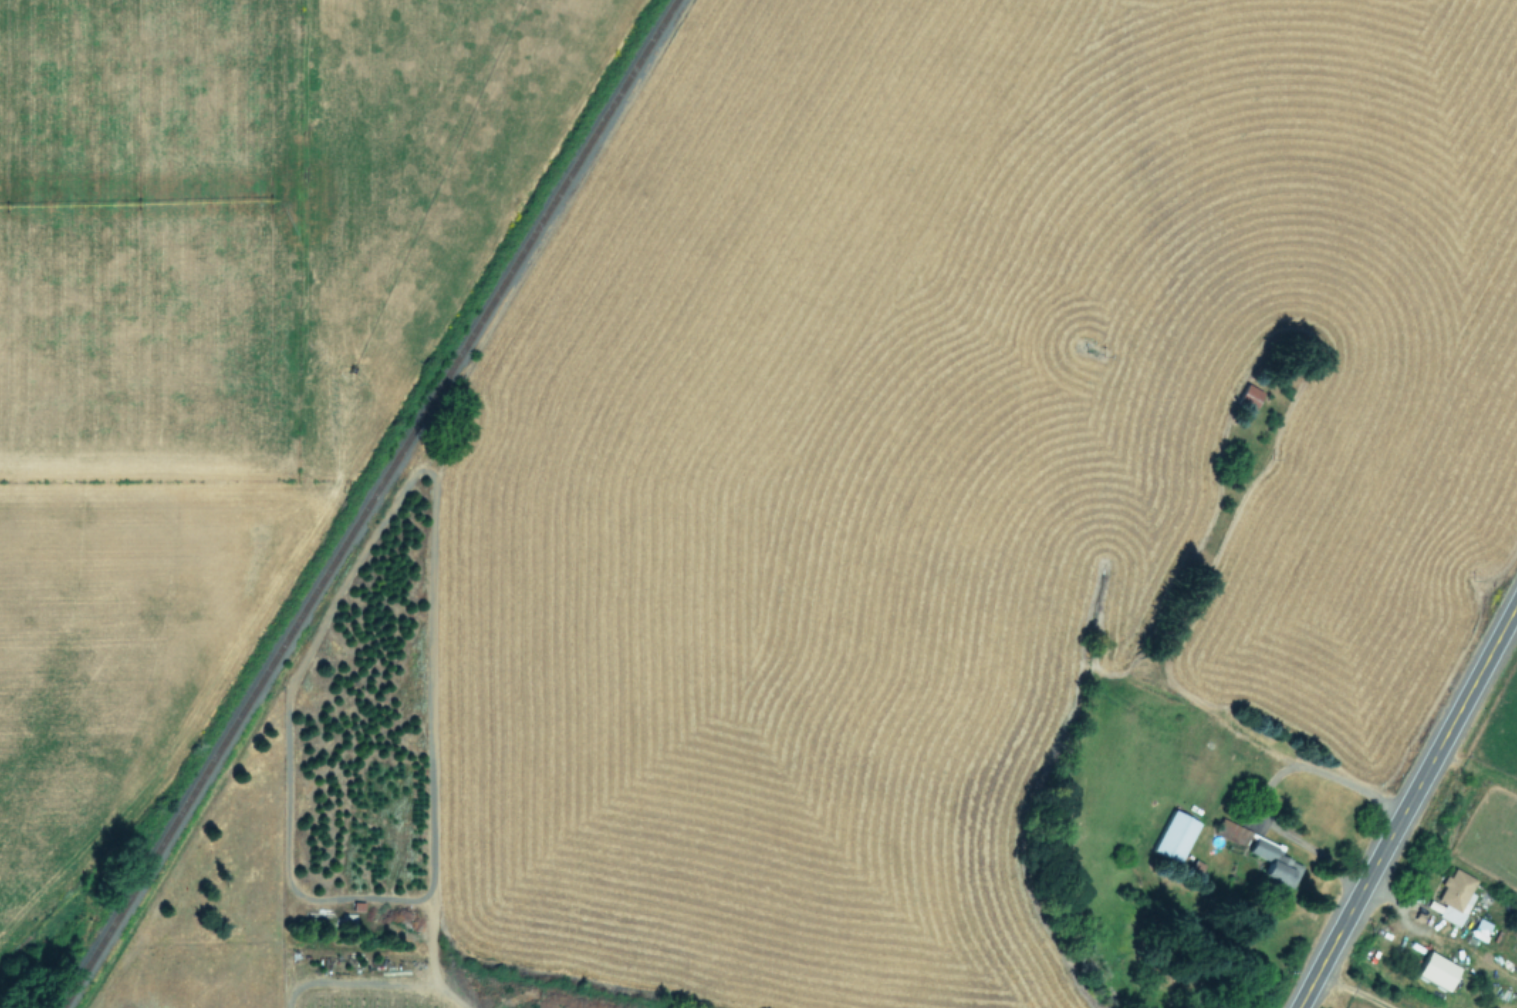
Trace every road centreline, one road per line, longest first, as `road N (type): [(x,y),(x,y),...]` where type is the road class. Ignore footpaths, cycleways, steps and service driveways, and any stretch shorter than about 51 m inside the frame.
road 1 (primary): [(1297,1007),(1516,604)]

